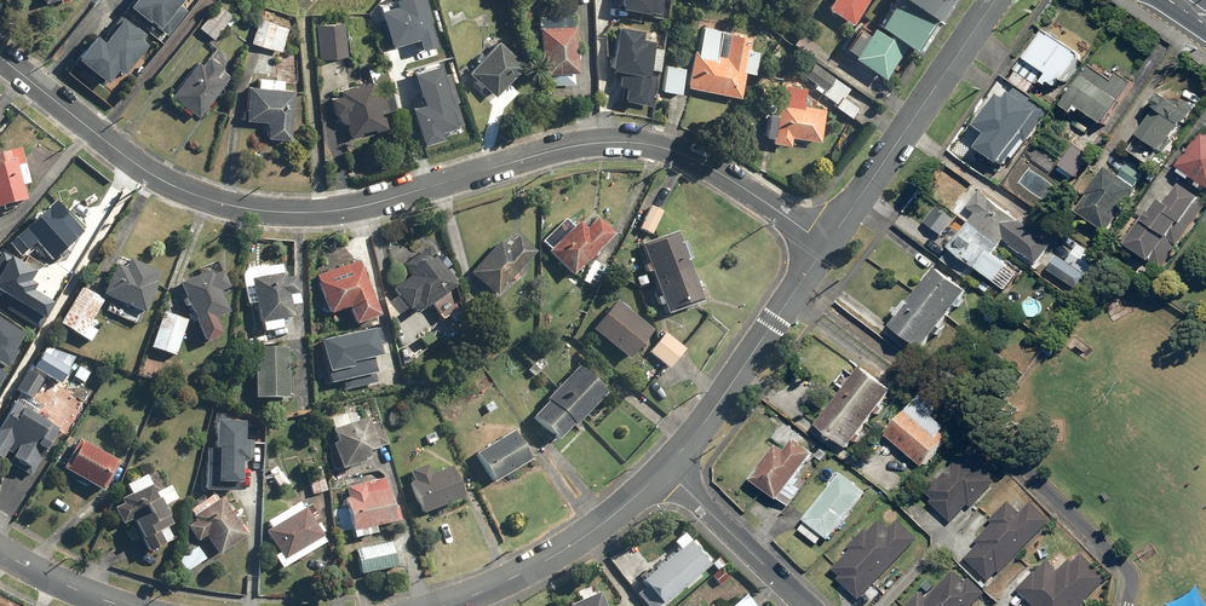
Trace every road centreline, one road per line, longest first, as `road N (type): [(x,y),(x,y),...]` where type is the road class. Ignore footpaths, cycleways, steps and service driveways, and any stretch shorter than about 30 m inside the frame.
road 1 (residential): [(827,246),(697,158),(636,141),(567,147),(356,207),(234,206),(142,168),(0,56)]
road 2 (residential): [(995,0),(827,246)]
road 3 (residential): [(827,246),(698,433),(665,469)]
road 4 (residential): [(665,469),(572,544),(439,605)]
road 5 (residential): [(807,605),(665,469)]
road 6 (residential): [(125,605),(0,550)]

